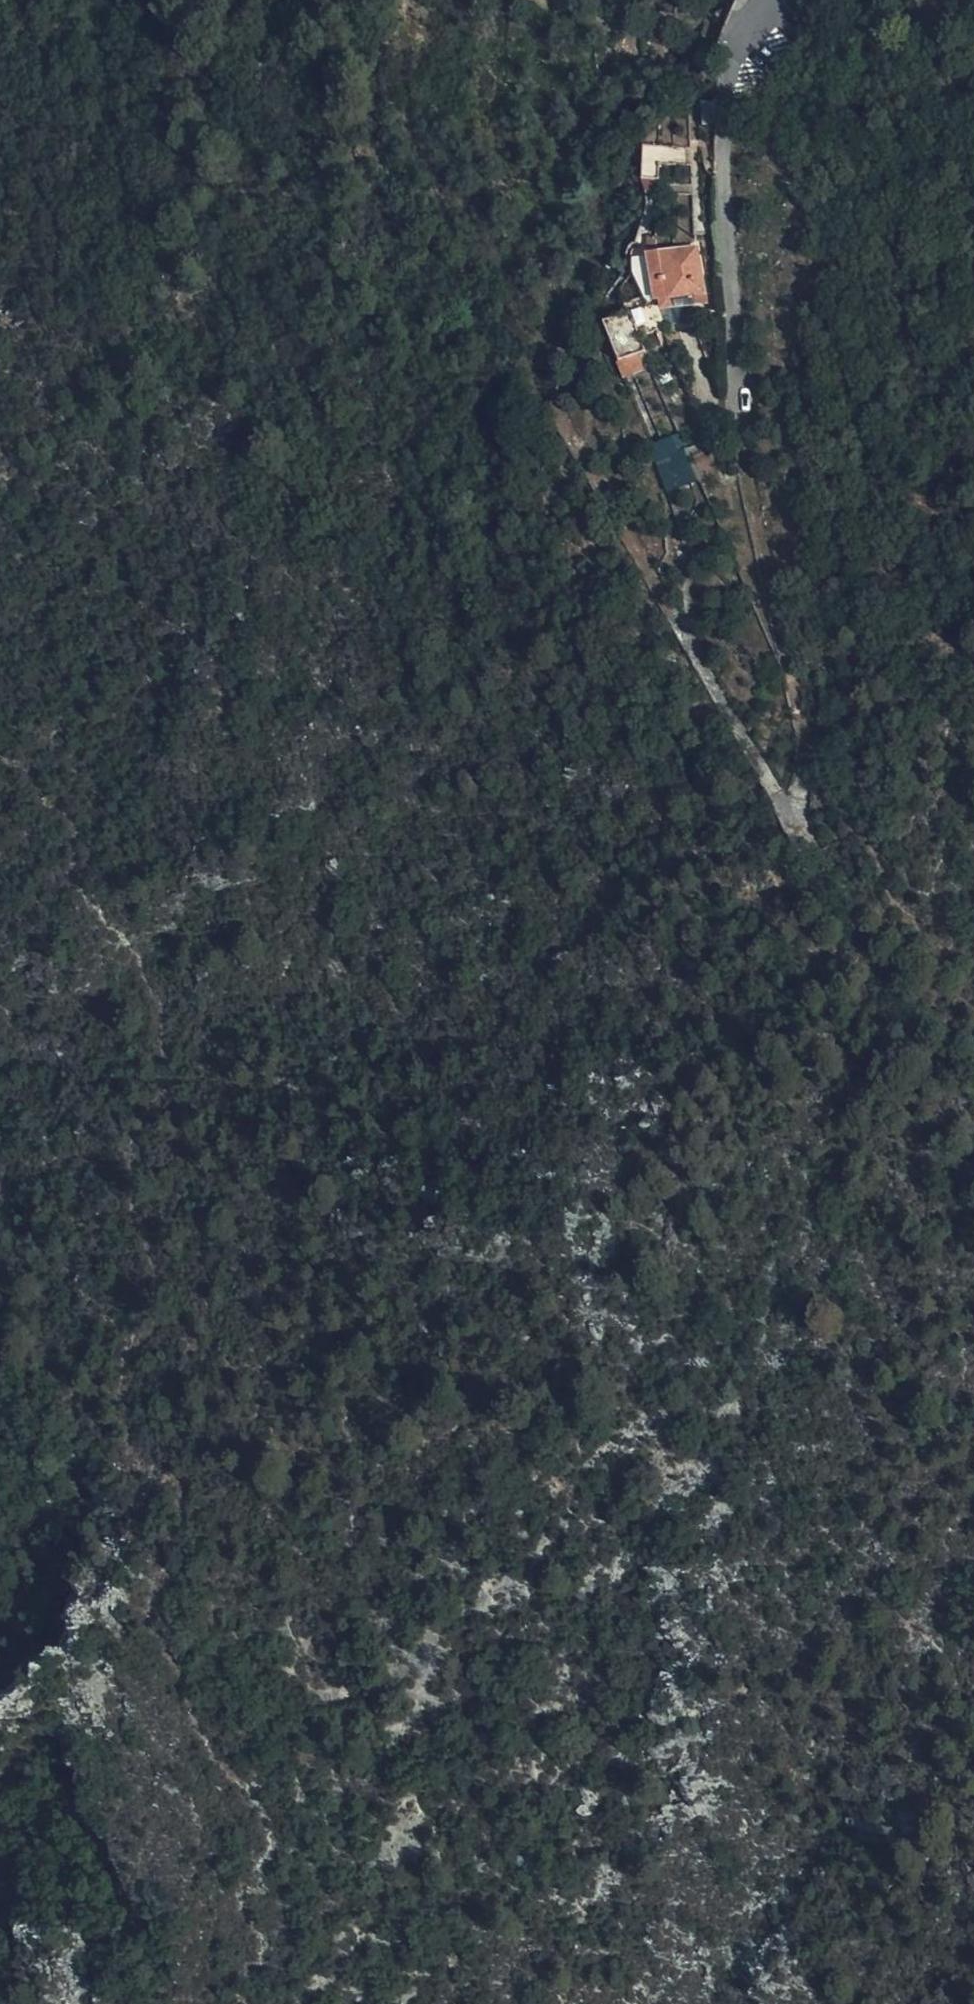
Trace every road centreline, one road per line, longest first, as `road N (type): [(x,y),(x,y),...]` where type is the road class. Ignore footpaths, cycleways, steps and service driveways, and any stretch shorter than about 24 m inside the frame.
road 1 (residential): [(767,0),(737,62),(723,161),(738,421)]

